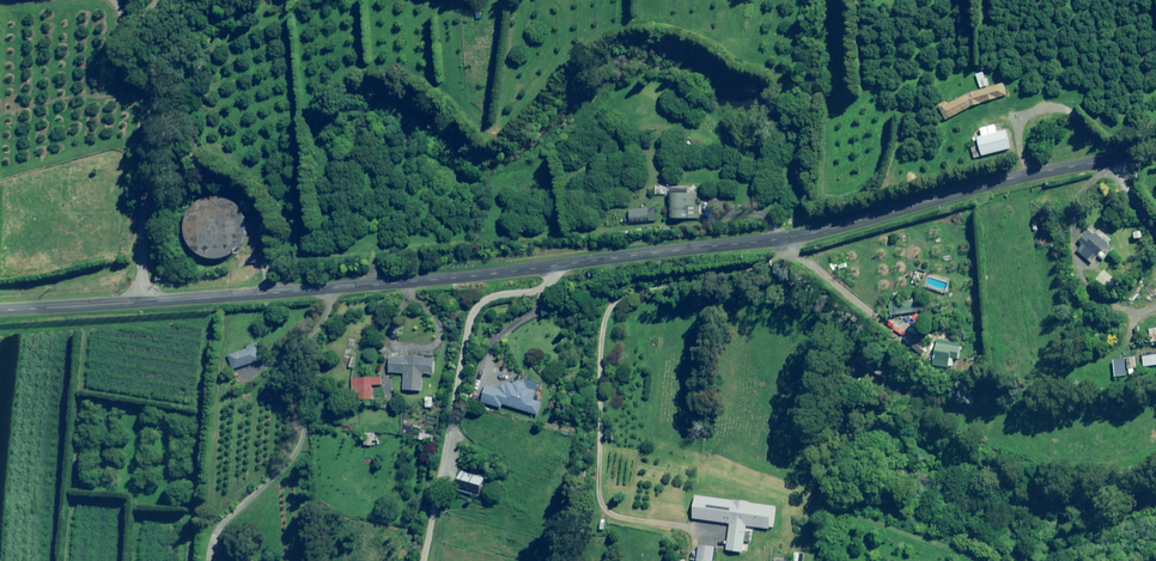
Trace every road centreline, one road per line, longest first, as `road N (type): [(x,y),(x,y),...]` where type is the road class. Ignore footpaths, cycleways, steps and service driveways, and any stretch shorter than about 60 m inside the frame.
road 1 (unclassified): [(142,302),(485,275),(772,241),(1037,173),(1155,153)]
road 2 (unclassified): [(142,302),(145,81),(162,48),(226,0)]
road 3 (unclassified): [(0,312),(142,302)]

